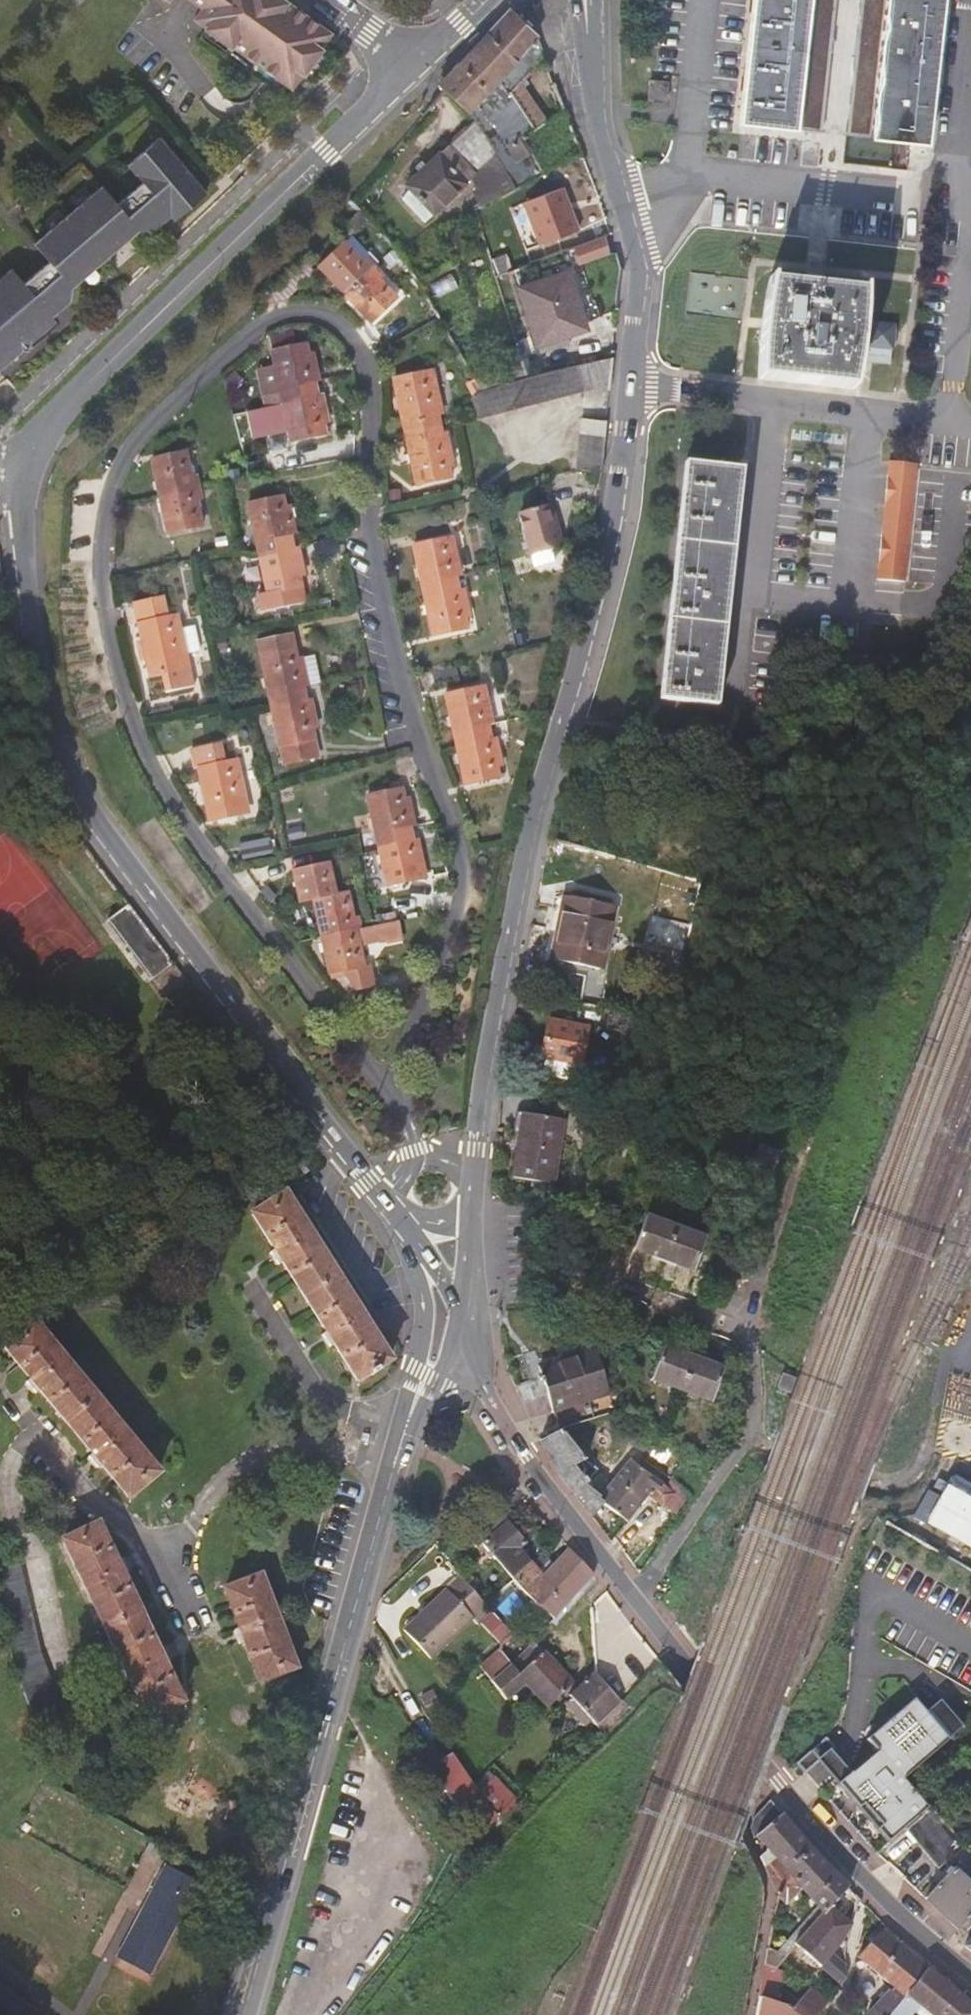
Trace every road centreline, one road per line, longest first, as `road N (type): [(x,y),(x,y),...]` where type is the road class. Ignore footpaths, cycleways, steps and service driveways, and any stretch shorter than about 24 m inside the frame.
road 1 (residential): [(388,1066),(435,957),(453,838),(367,564),(368,364),(354,330),(321,310),(304,306),(262,319),(140,429),(117,470),(96,590),(99,646),(134,755),(185,826)]
road 2 (secondary): [(18,469),(31,650),(72,782),(383,1201)]
road 3 (secondary): [(474,1175),(543,788),(596,618),(632,388)]
road 4 (secondary): [(458,1332),(547,1489),(782,1786),(948,1952)]
road 5 (secondary): [(243,2014),(406,1432),(428,1379)]
road 6 (secondary): [(18,469),(34,443),(416,64)]
road 7 (residential): [(970,239),(949,426),(764,404)]
road 8 (secondary): [(632,388),(635,272),(591,120),(583,36)]
road 9 (residential): [(185,826),(388,1066)]
road 10 (residential): [(764,404),(737,710)]
road 11 (residential): [(968,0),(948,182),(970,228)]
road 12 (residential): [(764,404),(632,388)]

